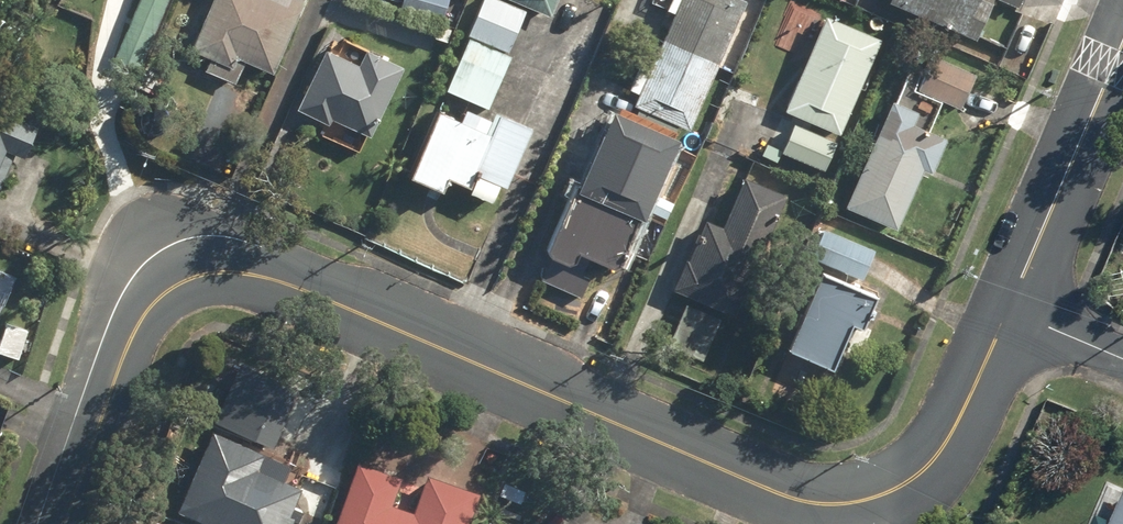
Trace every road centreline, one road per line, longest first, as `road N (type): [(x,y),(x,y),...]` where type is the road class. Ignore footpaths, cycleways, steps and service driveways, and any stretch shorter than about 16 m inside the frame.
road 1 (residential): [(67,523),(142,317),(162,295),(219,273),(288,282),(777,493),(820,502),(877,497),(933,463),(1006,311)]
road 2 (residential): [(1006,311),(1122,49)]
road 3 (residential): [(1122,361),(1006,311)]

